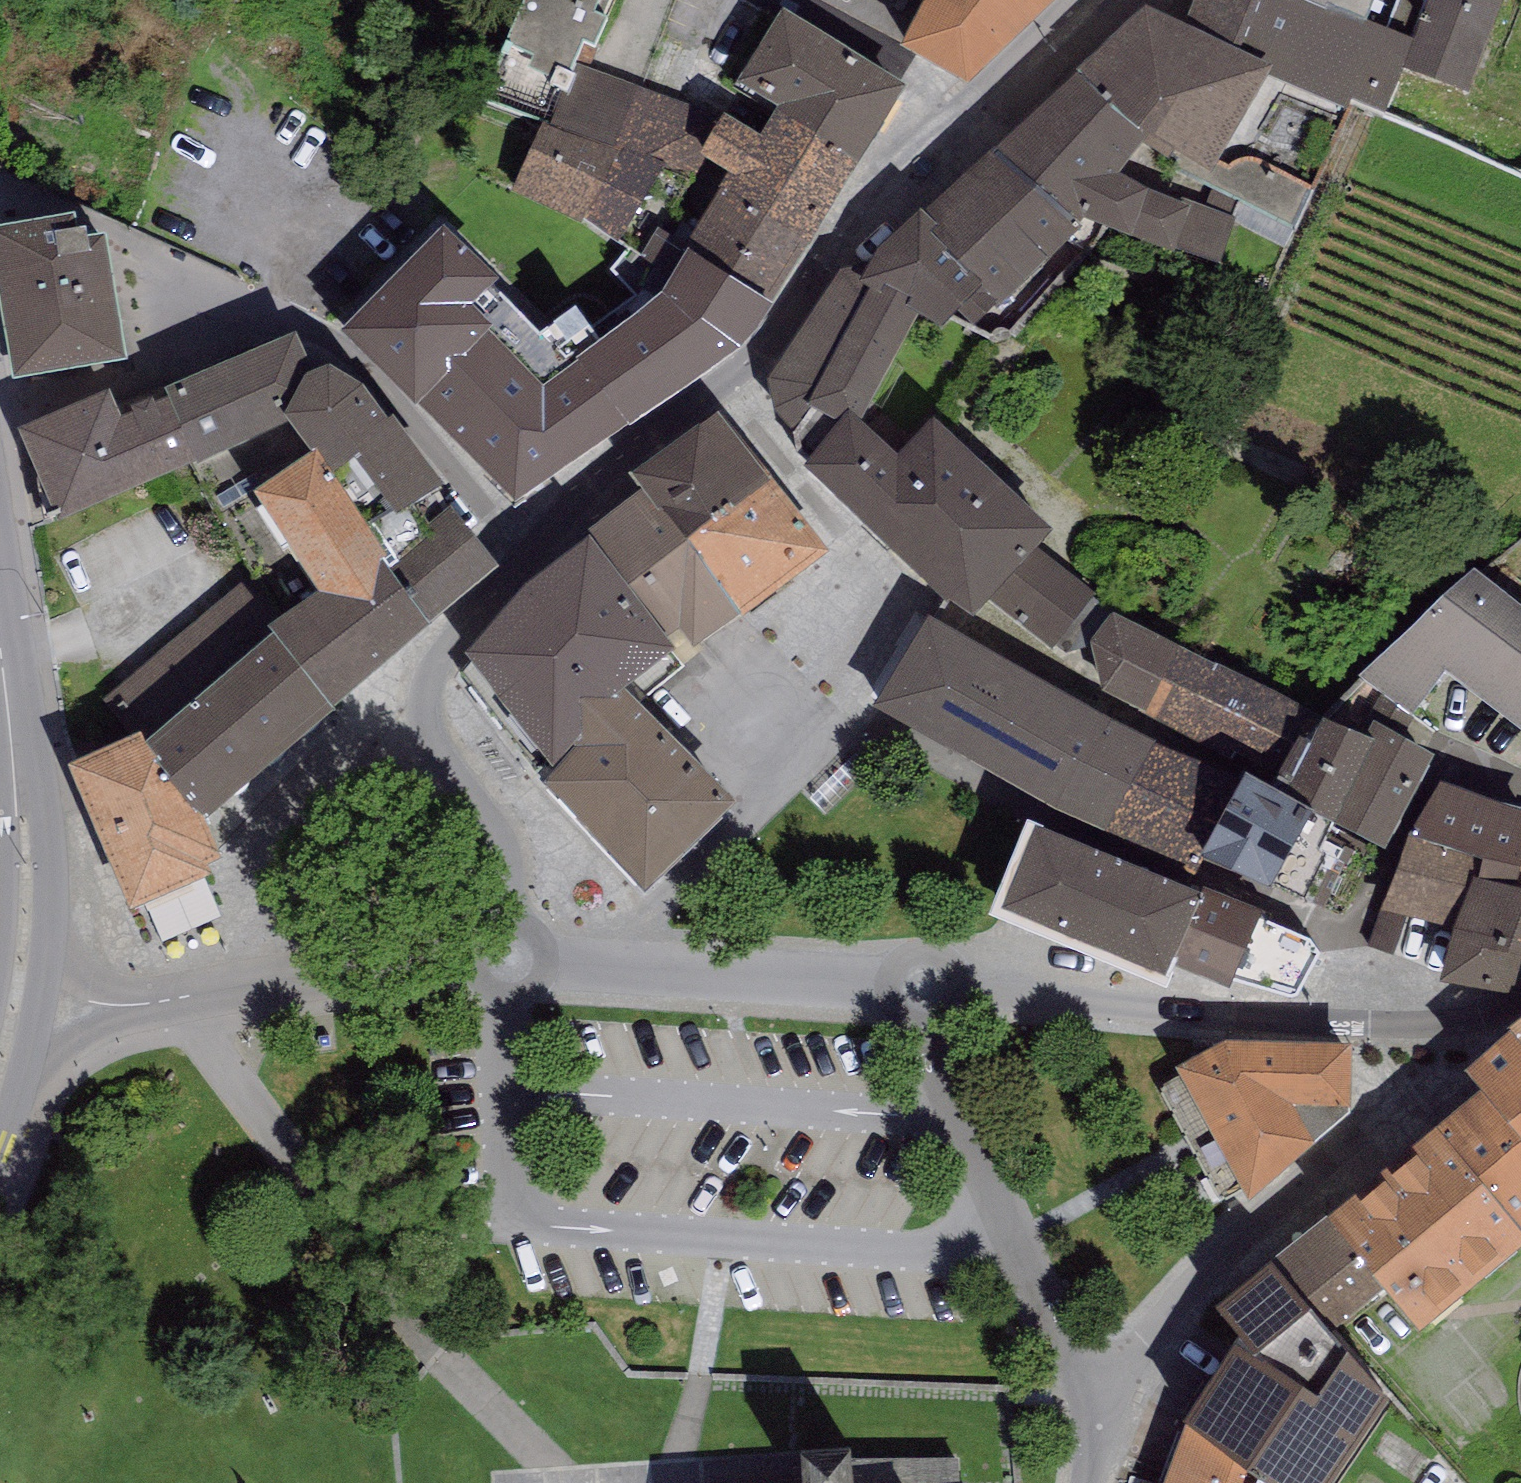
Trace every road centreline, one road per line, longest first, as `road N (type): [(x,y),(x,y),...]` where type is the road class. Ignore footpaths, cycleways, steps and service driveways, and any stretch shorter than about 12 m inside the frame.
road 1 (residential): [(834,253),(771,339),(449,643),(423,703),(442,754),(503,848),(514,896),(511,958)]
road 2 (residential): [(1467,1036),(922,988)]
road 3 (residential): [(1467,1036),(1193,1283),(1100,1415)]
road 4 (residential): [(511,958),(303,975),(143,1003),(41,989)]
road 5 (residential): [(922,988),(1013,1242),(1059,1351),(1100,1415)]
road 6 (residential): [(922,988),(511,958)]
road 7 (residential): [(834,253),(870,246),(1127,0)]
road 8 (residential): [(1075,0),(953,116),(834,253)]
road 9 (primary): [(41,989),(45,861),(23,819)]
road 10 (primary): [(0,1143),(41,989)]
road 11 (primary): [(23,819),(2,662)]

